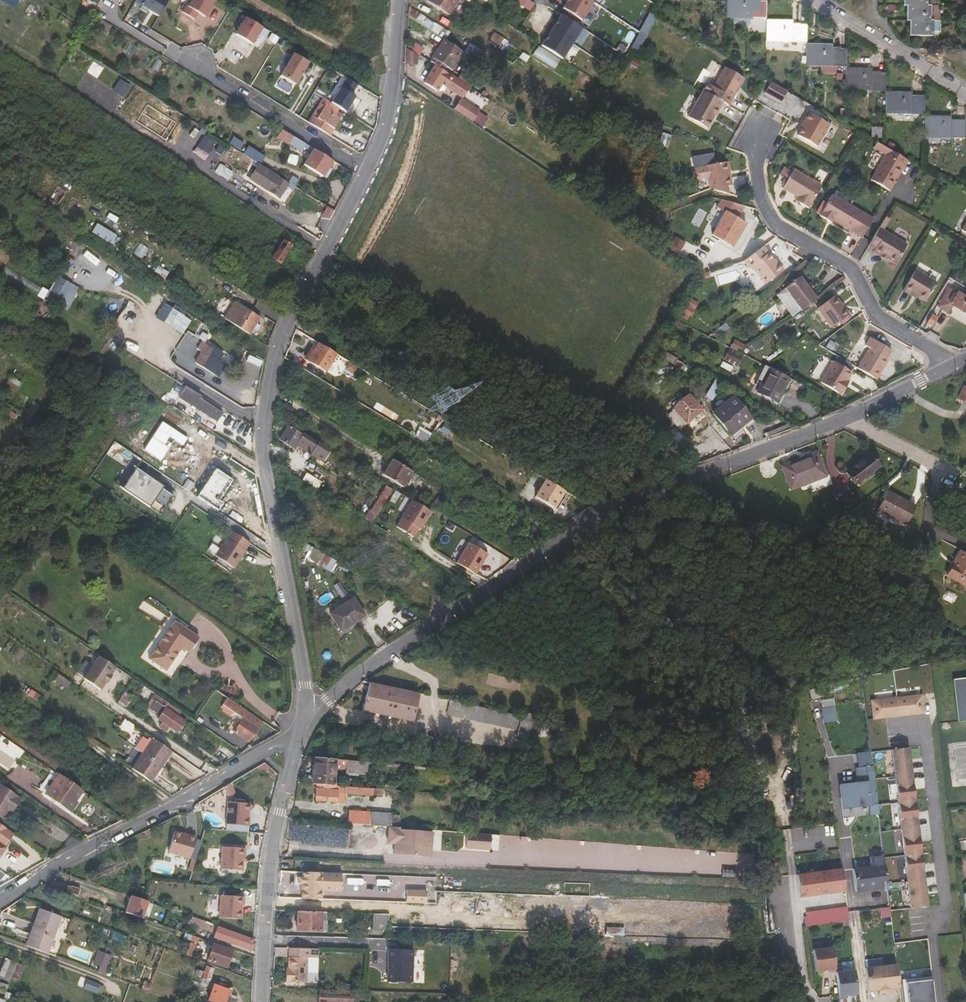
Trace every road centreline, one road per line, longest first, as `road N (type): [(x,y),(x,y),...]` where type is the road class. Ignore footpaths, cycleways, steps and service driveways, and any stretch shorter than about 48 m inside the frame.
road 1 (residential): [(844,416),(594,514),(362,670),(301,729)]
road 2 (residential): [(368,165),(282,335),(265,419),(264,464),(305,683),(301,729)]
road 3 (residential): [(301,729),(0,902)]
road 4 (residential): [(757,135),(753,172),(772,225),(842,265),(869,312),(936,356),(941,368)]
road 5 (residential): [(301,729),(270,854),(261,1001)]
road 6 (residential): [(196,59),(217,79),(368,165)]
road 7 (residential): [(965,98),(815,2)]
road 8 (residential): [(400,0),(386,125),(368,165)]
road 9 (residential): [(844,416),(947,472),(936,495)]

